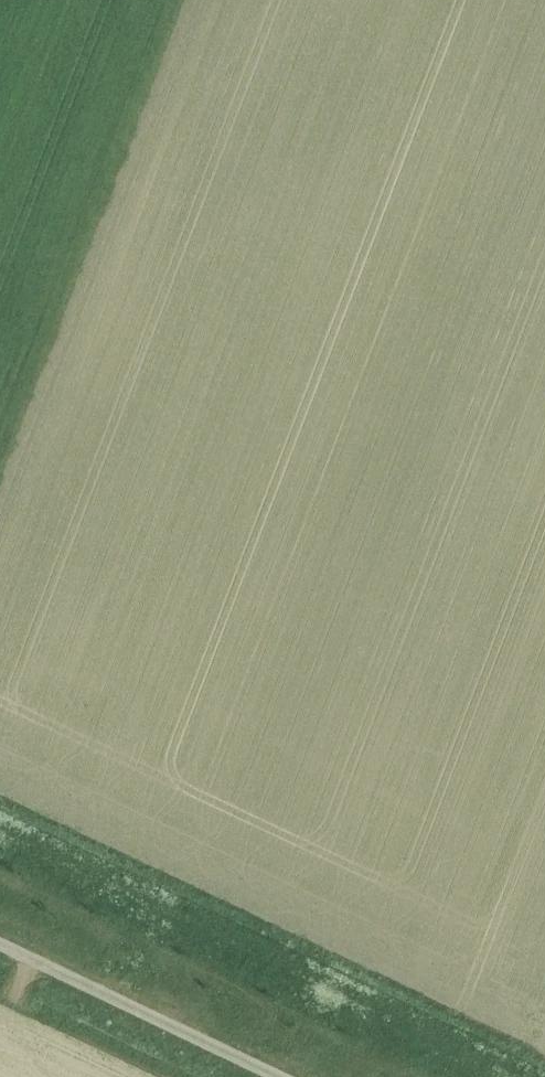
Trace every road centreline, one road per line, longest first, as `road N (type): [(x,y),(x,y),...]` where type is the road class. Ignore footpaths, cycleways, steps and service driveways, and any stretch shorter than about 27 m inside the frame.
road 1 (unclassified): [(283,1076),(0,944)]

